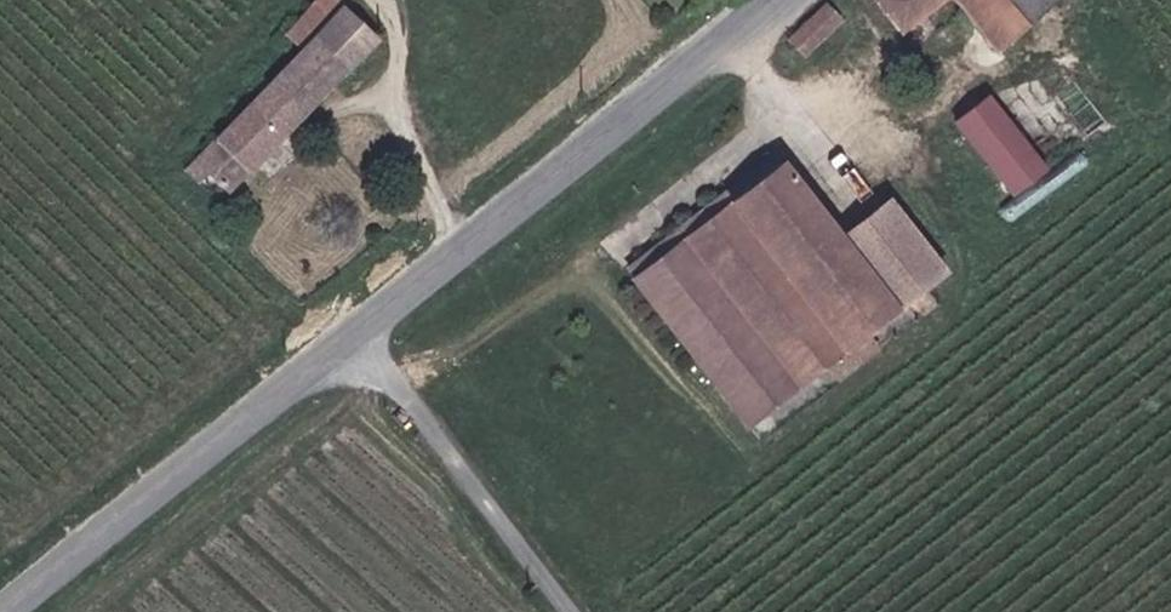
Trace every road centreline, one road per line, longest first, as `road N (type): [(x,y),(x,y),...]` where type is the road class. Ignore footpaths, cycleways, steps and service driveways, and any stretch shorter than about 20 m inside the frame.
road 1 (tertiary): [(754,0),(351,332)]
road 2 (tertiary): [(351,332),(12,611)]
road 3 (unclassified): [(351,332),(577,611)]

